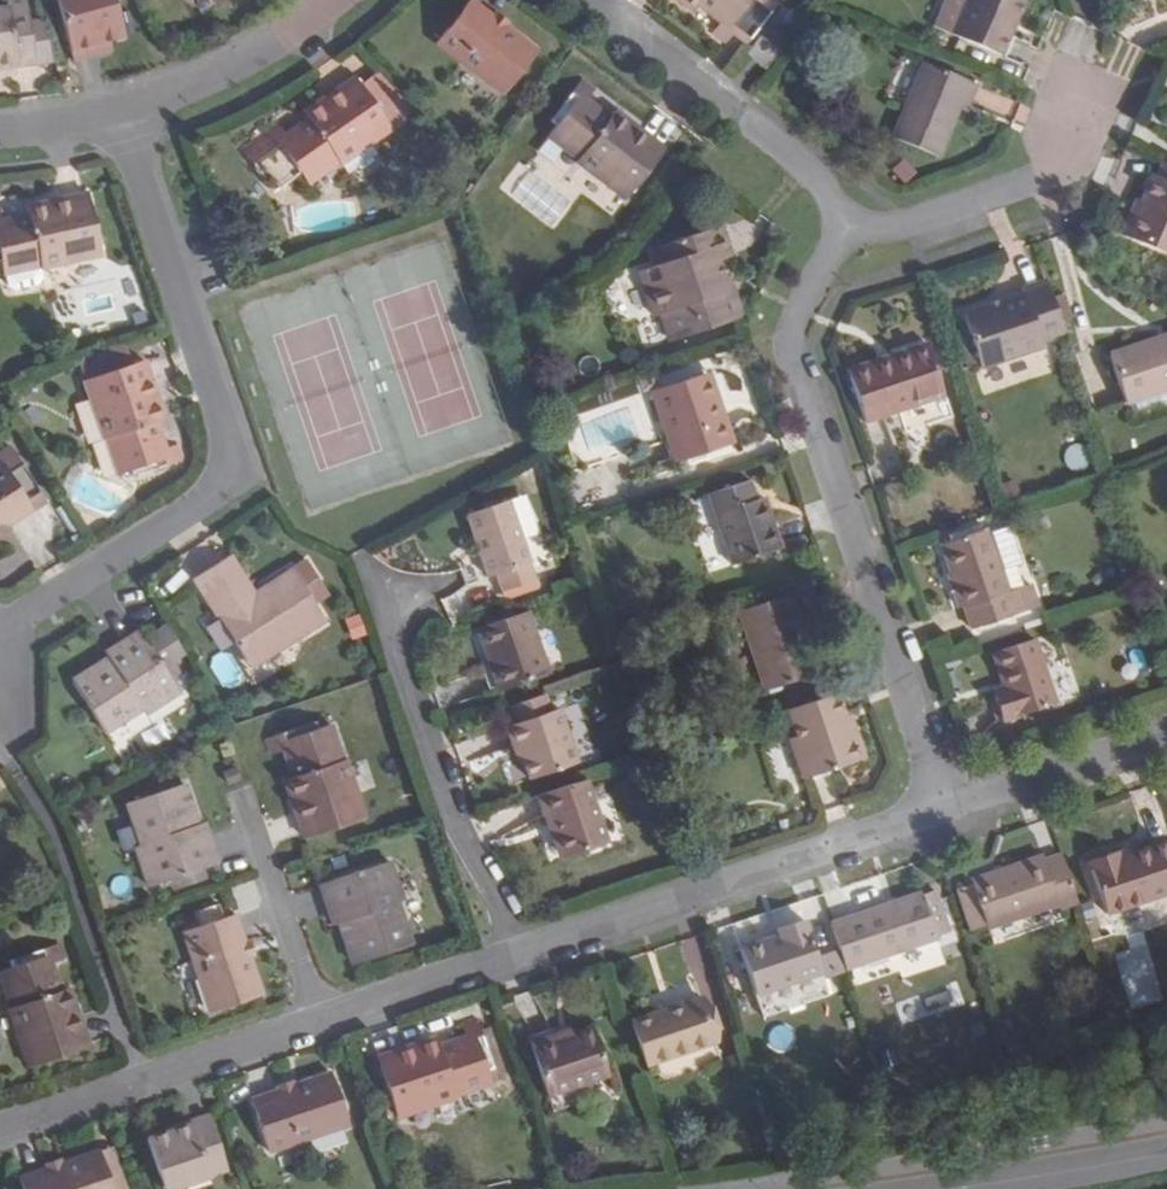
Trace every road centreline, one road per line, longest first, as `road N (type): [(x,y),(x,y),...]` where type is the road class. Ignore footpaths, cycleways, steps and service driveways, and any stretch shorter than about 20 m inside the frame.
road 1 (residential): [(0,1122),(324,1025),(945,809)]
road 2 (residential): [(0,653),(223,492),(238,447),(124,113)]
road 3 (residential): [(836,242),(794,325),(945,809)]
road 4 (residential): [(589,0),(838,201),(836,242)]
road 5 (residential): [(836,242),(1074,162),(1095,108)]
road 6 (residential): [(336,0),(248,54),(124,113)]
road 7 (residential): [(945,809),(1166,733)]
road 8 (tertiary): [(1166,1154),(948,1188)]
road 9 (residential): [(124,113),(0,130)]

